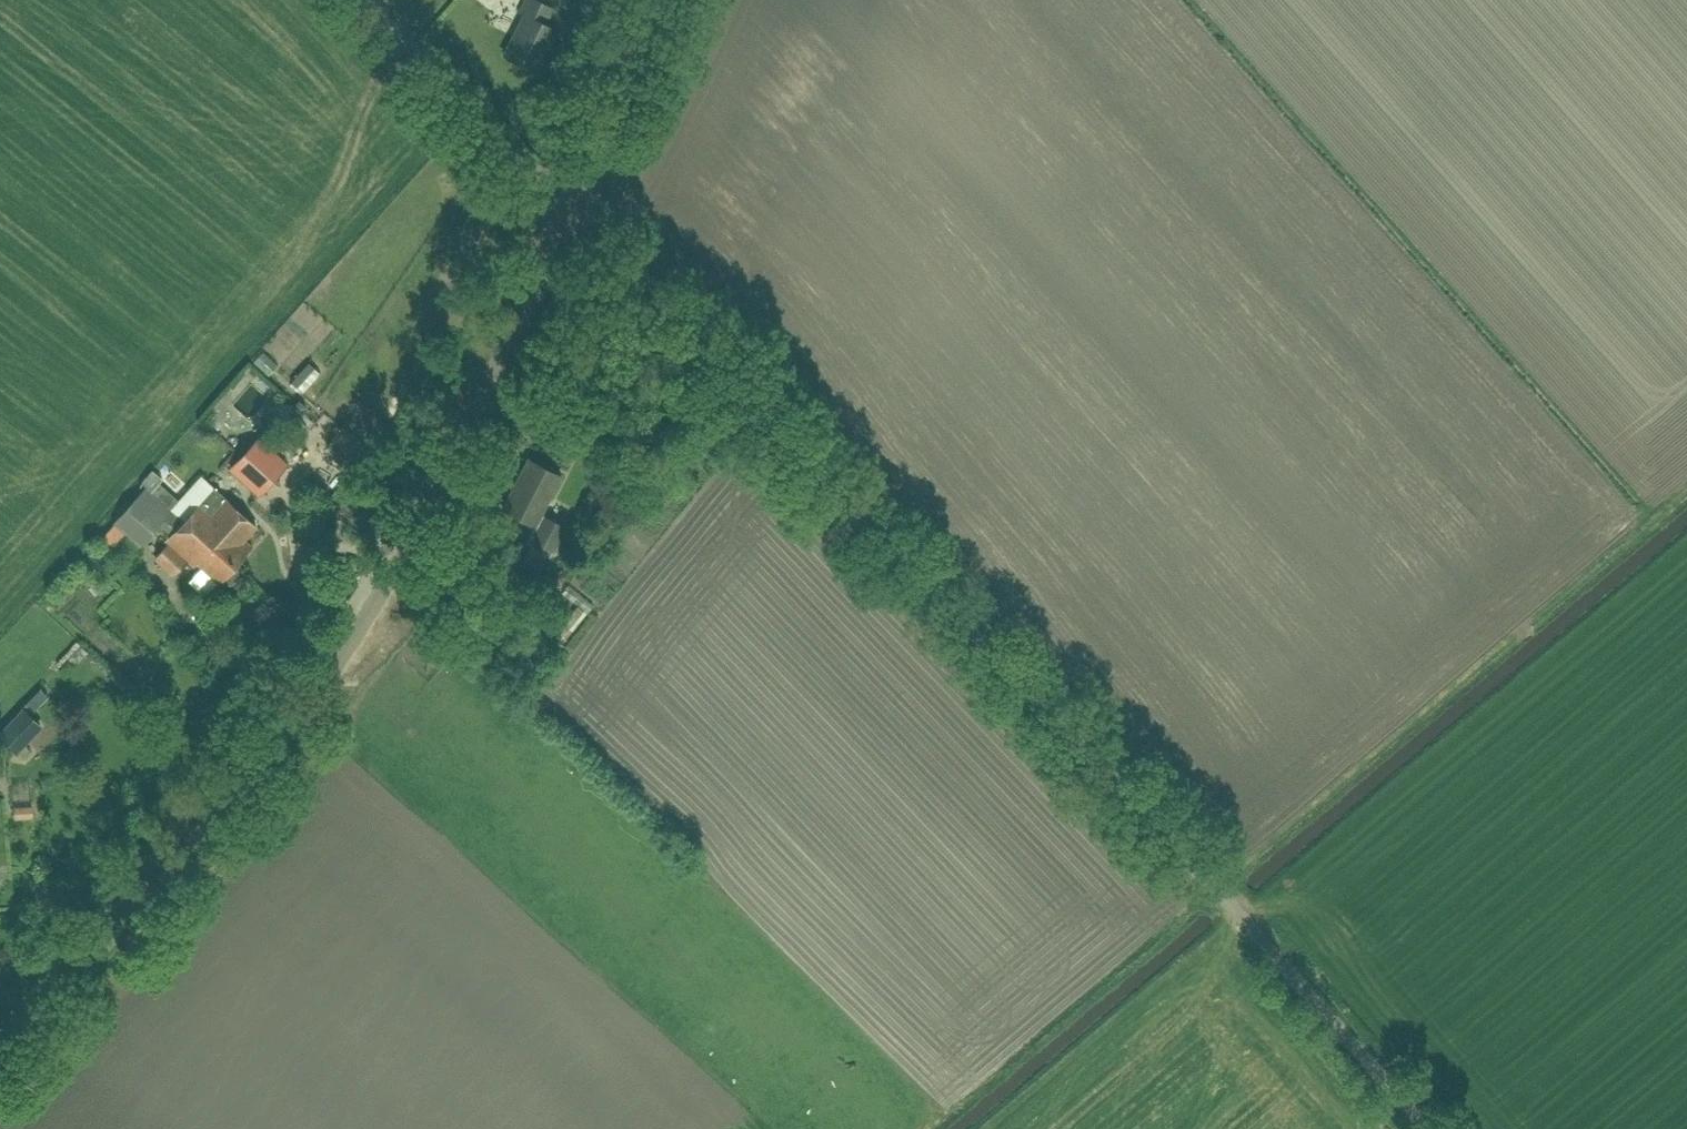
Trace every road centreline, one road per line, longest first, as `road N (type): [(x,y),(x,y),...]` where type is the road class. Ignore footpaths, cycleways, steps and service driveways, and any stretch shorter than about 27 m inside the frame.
road 1 (unclassified): [(1424,1128),(1063,726),(570,214)]
road 2 (unclassified): [(0,1055),(293,717),(398,563),(570,214)]
road 3 (unclassified): [(570,214),(367,0)]
road 4 (unclassified): [(570,214),(663,0)]

